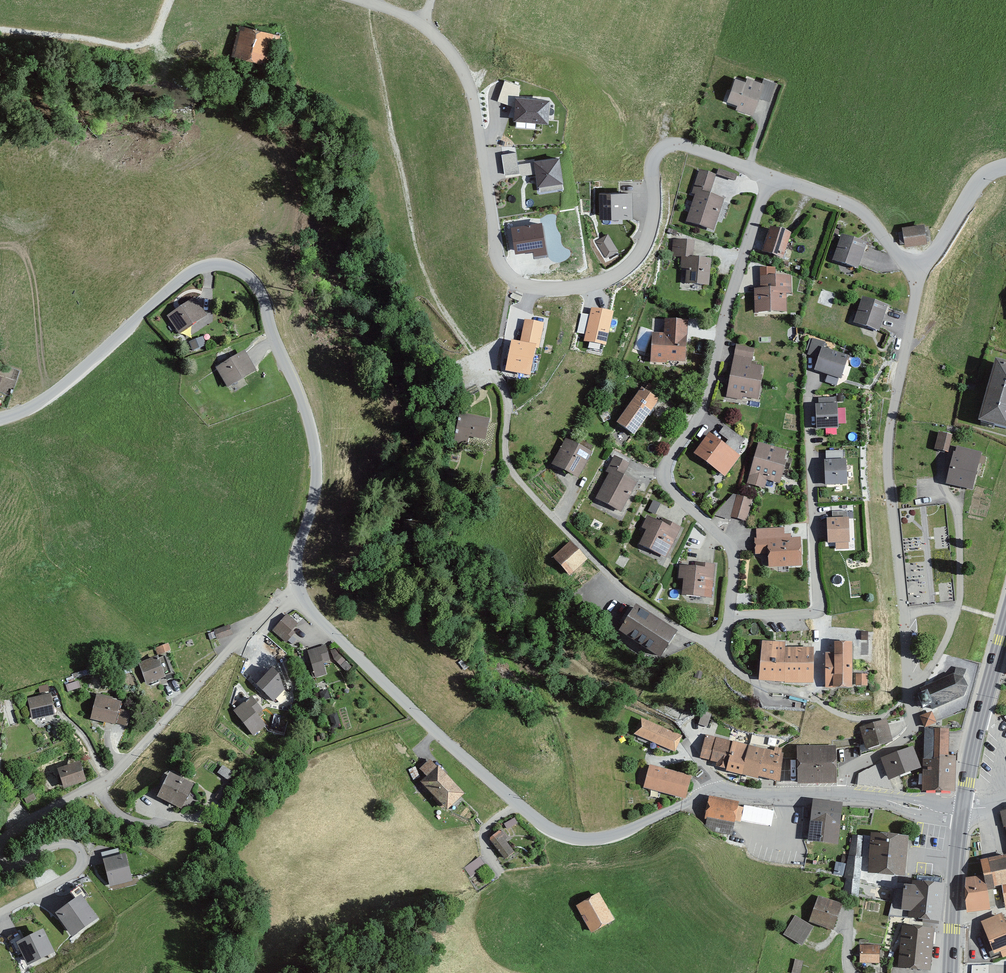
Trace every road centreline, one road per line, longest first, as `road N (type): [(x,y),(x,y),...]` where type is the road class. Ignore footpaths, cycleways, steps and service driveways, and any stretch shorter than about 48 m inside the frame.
road 1 (residential): [(360,0),(424,27),(461,70),(497,256),(521,284),(575,287),(629,266),(649,233),(654,161),(665,148),(690,148),(770,177)]
road 2 (residential): [(298,593),(528,814),(565,836),(604,839),(709,791),(846,794)]
road 3 (residential): [(0,419),(52,394),(183,275),(214,261),(243,271),(262,297),(314,437),(317,490),(299,546),(298,593)]
road 4 (residential): [(846,794),(851,769),(911,730),(887,461),(914,274)]
road 5 (residential): [(770,177),(703,407),(665,474),(668,487),(733,551),(729,615)]
road 6 (residential): [(298,593),(276,604),(114,773),(0,843)]
road 7 (residential): [(480,363),(506,395),(504,448),(513,473),(624,591),(715,652)]
road 8 (track): [(267,84),(382,130),(397,154),(419,264),(480,363)]
road 9 (residential): [(729,615),(817,608),(808,378)]
road 10 (track): [(169,0),(157,33),(133,48),(0,29)]
road 11 (residential): [(0,862),(18,865),(64,843),(80,849),(83,862),(0,912)]
road 12 (secondary): [(961,809),(1005,618)]
road 13 (residential): [(914,274),(856,209),(770,177)]
road 14 (secondary): [(949,972),(960,822)]
road 15 (residential): [(914,274),(972,190),(1005,166)]

